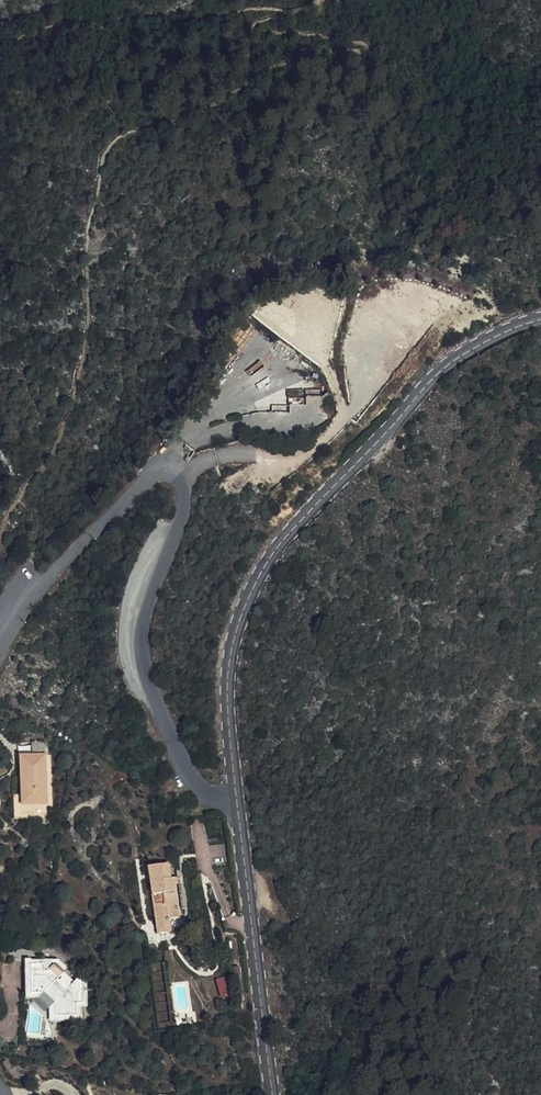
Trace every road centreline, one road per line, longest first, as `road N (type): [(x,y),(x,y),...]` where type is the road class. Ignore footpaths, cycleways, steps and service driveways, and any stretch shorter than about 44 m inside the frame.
road 1 (residential): [(236,801),(200,788),(177,752),(147,672),(147,611),(183,512),(183,484),(171,469),(156,472),(92,532),(0,649)]
road 2 (tertiary): [(540,319),(440,372),(269,559),(230,658),(236,801)]
road 3 (tertiary): [(236,801),(273,1094)]

